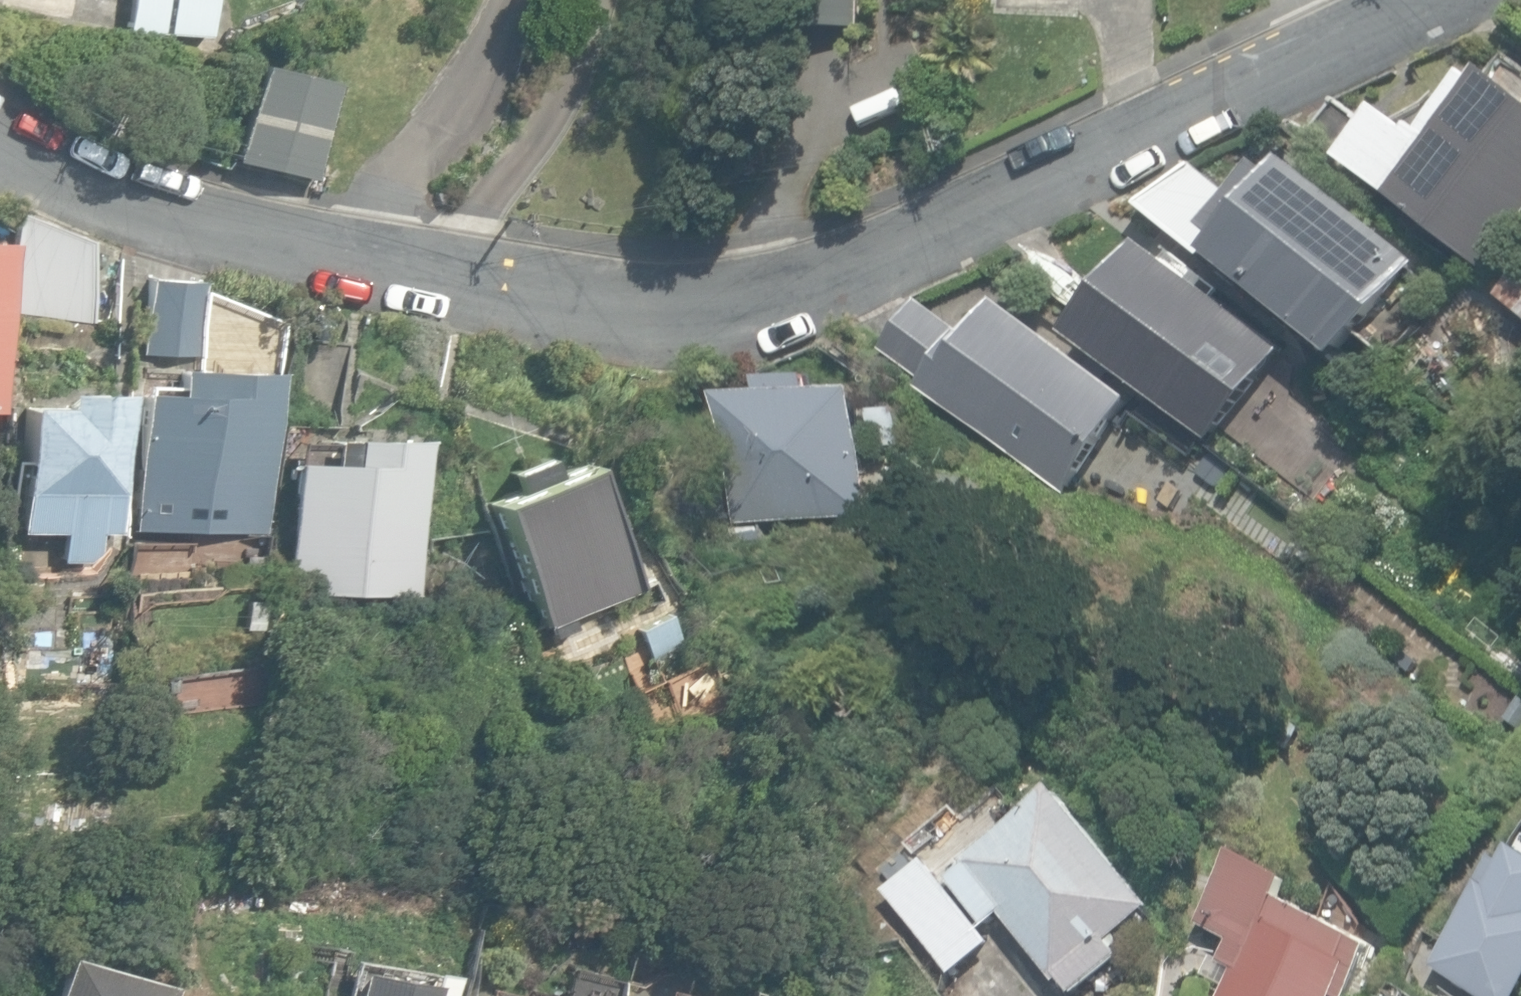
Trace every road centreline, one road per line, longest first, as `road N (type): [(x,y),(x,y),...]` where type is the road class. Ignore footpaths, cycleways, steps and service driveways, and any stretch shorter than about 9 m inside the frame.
road 1 (residential): [(0,135),(165,210),(369,268),(639,323),(702,318),(860,268),(1123,129),(1412,0)]

